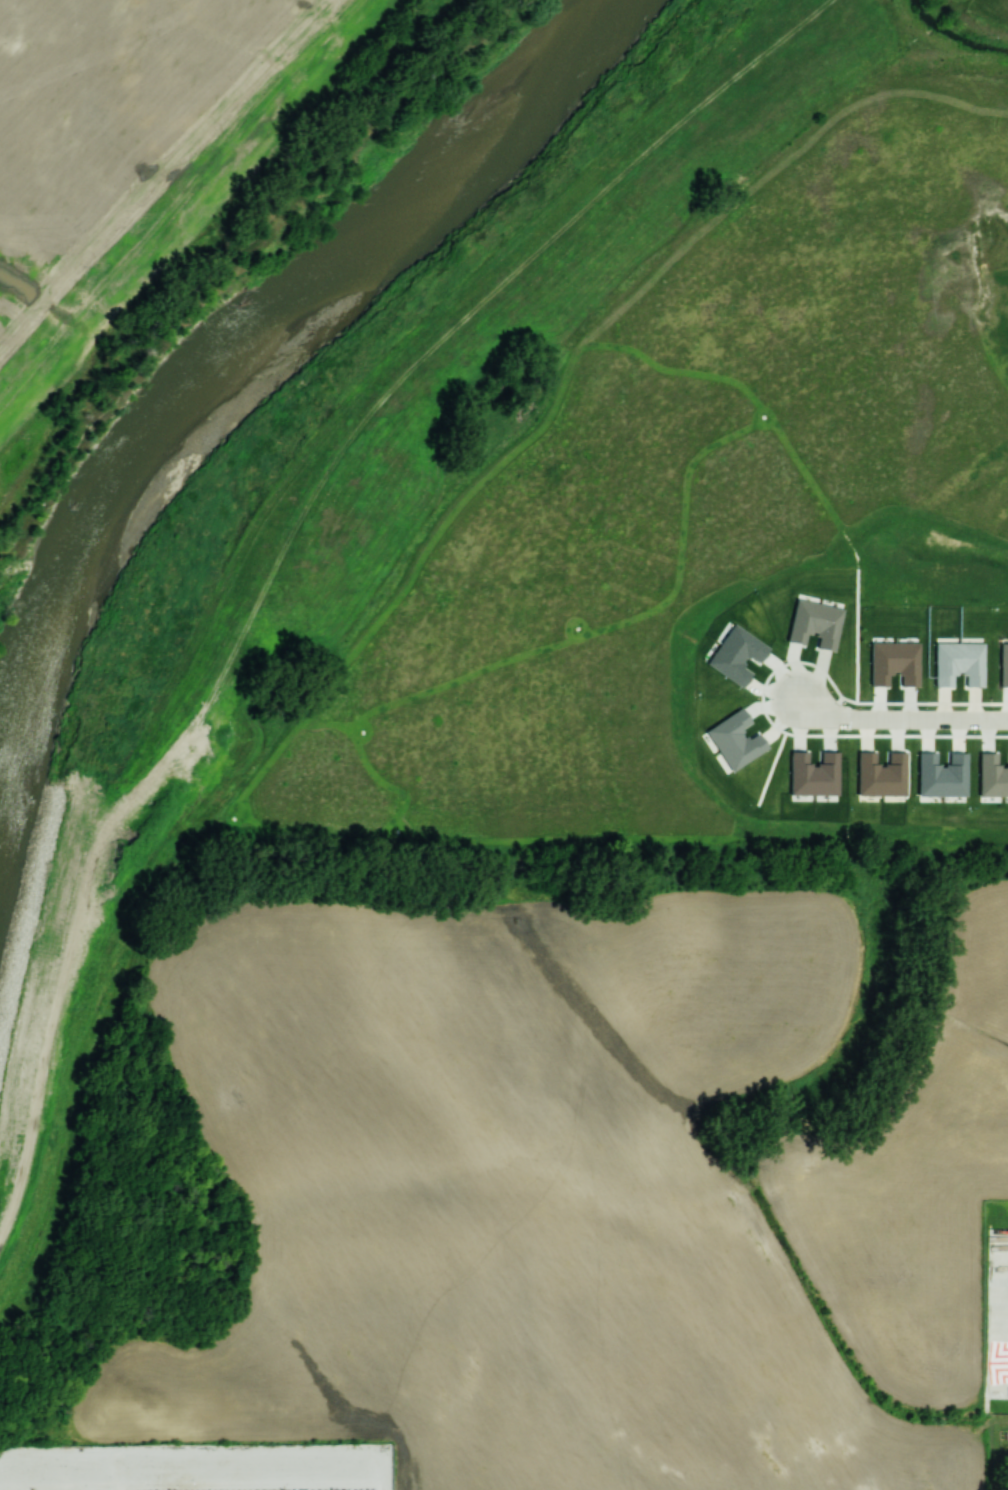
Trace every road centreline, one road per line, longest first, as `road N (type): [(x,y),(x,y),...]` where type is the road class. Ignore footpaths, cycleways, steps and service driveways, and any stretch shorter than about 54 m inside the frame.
road 1 (residential): [(1007,719),(841,718),(799,697)]

